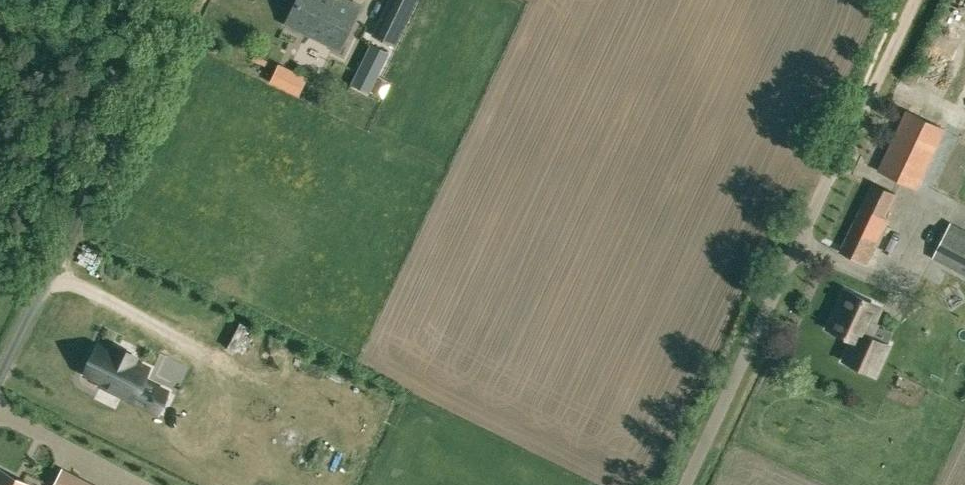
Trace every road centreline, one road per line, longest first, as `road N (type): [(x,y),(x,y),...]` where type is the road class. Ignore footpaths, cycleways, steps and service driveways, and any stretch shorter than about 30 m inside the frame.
road 1 (unclassified): [(0,367),(174,0)]
road 2 (unclassified): [(686,484),(854,122)]
road 3 (track): [(912,0),(854,122)]

